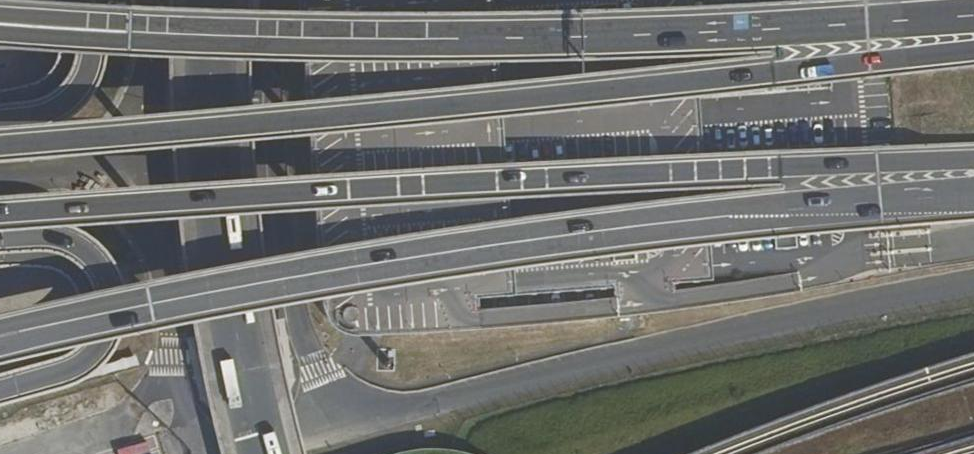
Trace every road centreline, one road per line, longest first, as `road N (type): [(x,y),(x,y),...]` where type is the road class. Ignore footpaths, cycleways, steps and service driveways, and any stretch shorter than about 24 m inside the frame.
road 1 (secondary): [(973,41),(777,71),(0,145)]
road 2 (secondary): [(0,223),(973,161)]

